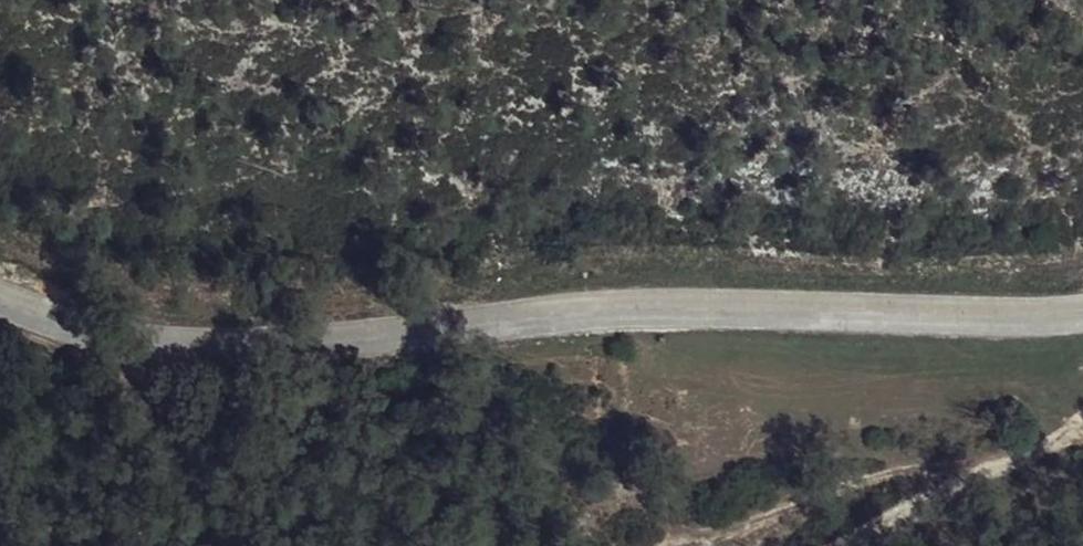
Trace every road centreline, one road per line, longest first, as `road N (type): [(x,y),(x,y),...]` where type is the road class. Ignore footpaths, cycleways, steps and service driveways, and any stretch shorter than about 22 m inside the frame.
road 1 (unclassified): [(0,292),(80,326),(1064,327),(1082,315)]

